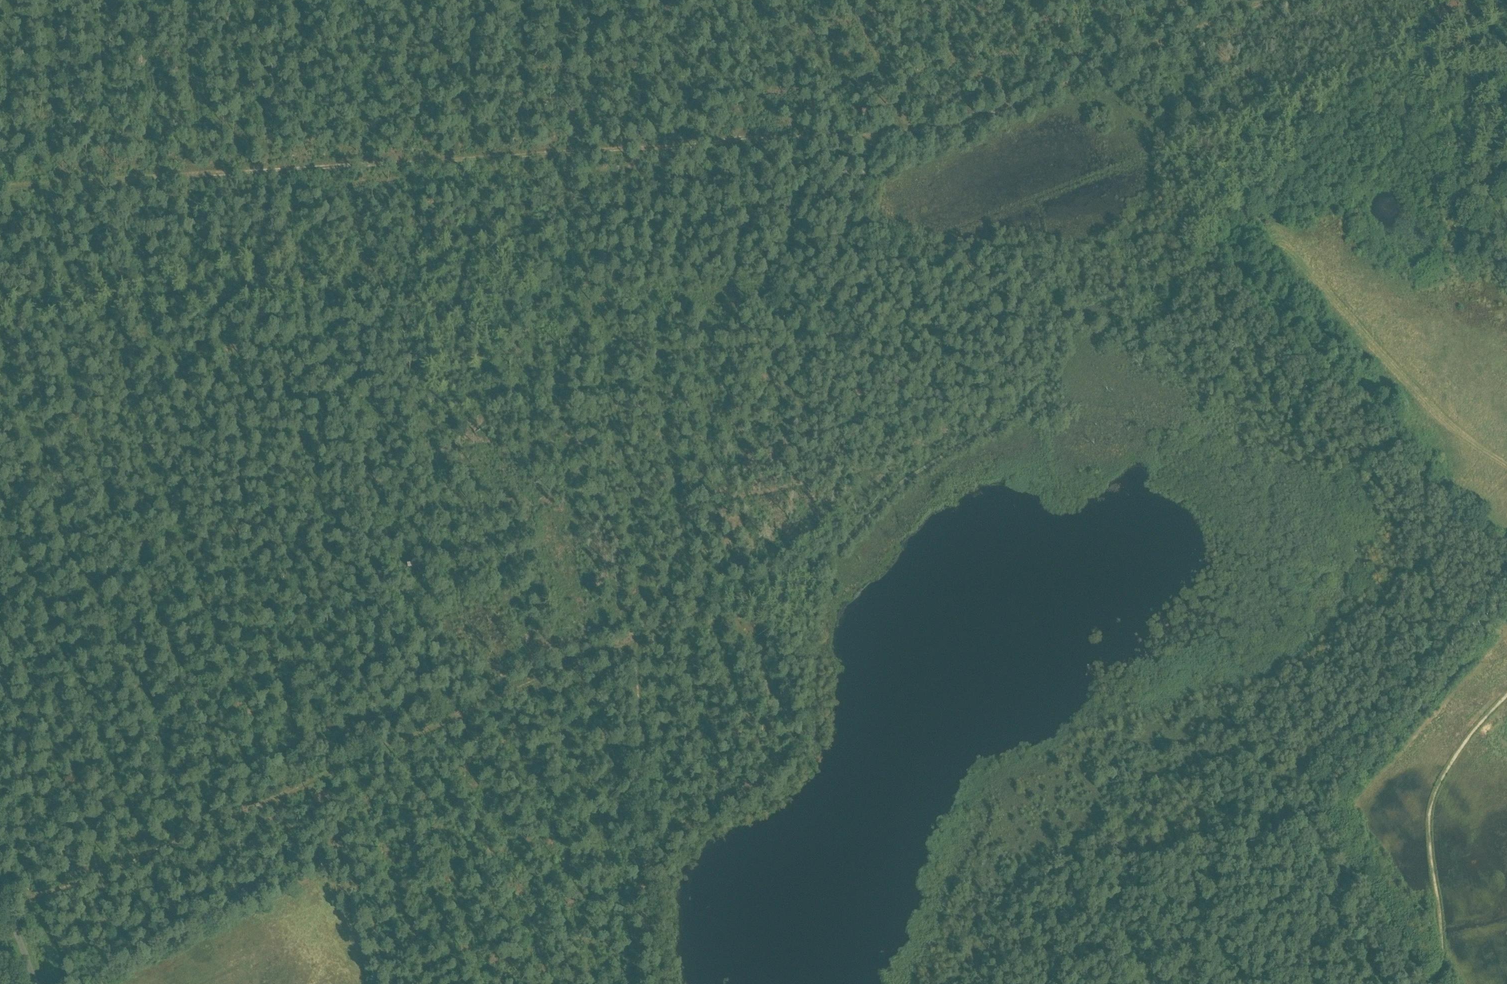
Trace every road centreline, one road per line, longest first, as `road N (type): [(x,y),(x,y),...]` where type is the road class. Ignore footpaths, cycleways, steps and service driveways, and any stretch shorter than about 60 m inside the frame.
road 1 (track): [(640,636),(142,859),(6,907)]
road 2 (track): [(852,0),(914,131)]

